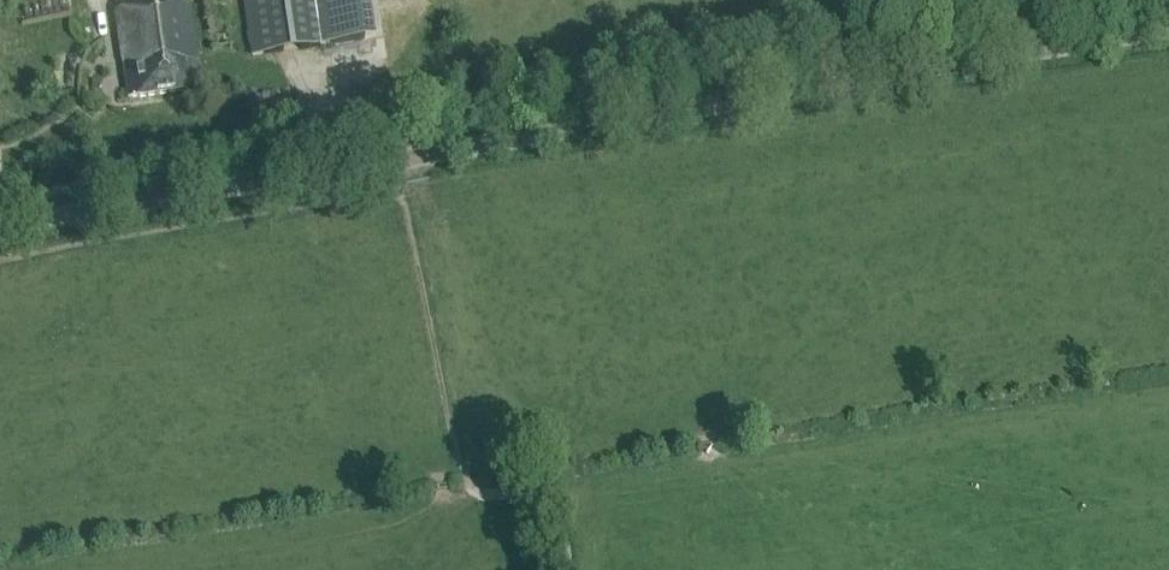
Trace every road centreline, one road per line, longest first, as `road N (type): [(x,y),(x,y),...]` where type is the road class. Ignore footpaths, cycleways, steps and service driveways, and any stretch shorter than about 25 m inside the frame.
road 1 (unclassified): [(1168,32),(0,234)]

